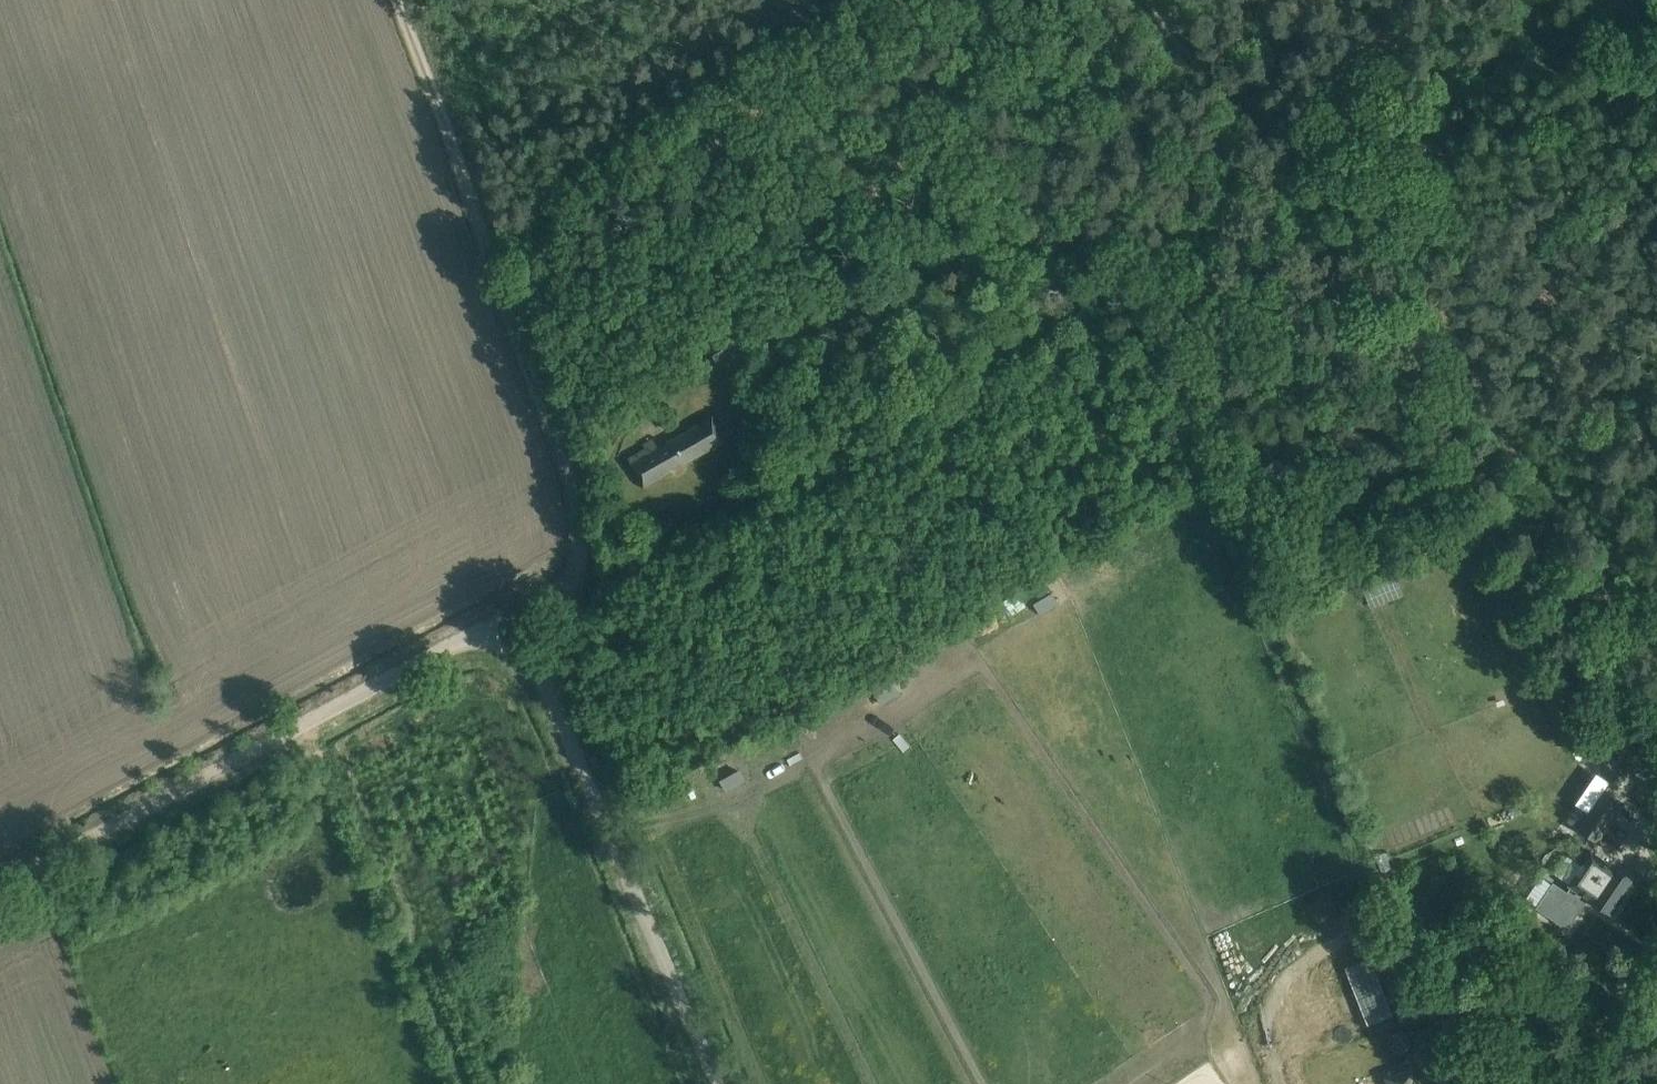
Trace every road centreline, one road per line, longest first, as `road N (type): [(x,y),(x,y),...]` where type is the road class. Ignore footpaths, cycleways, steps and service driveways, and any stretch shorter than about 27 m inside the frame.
road 1 (unclassified): [(717,1083),(542,676),(522,645),(500,637),(464,643),(0,886)]
road 2 (track): [(407,0),(580,502),(584,541),(542,676)]
road 3 (unclassified): [(1564,1083),(1656,951)]

